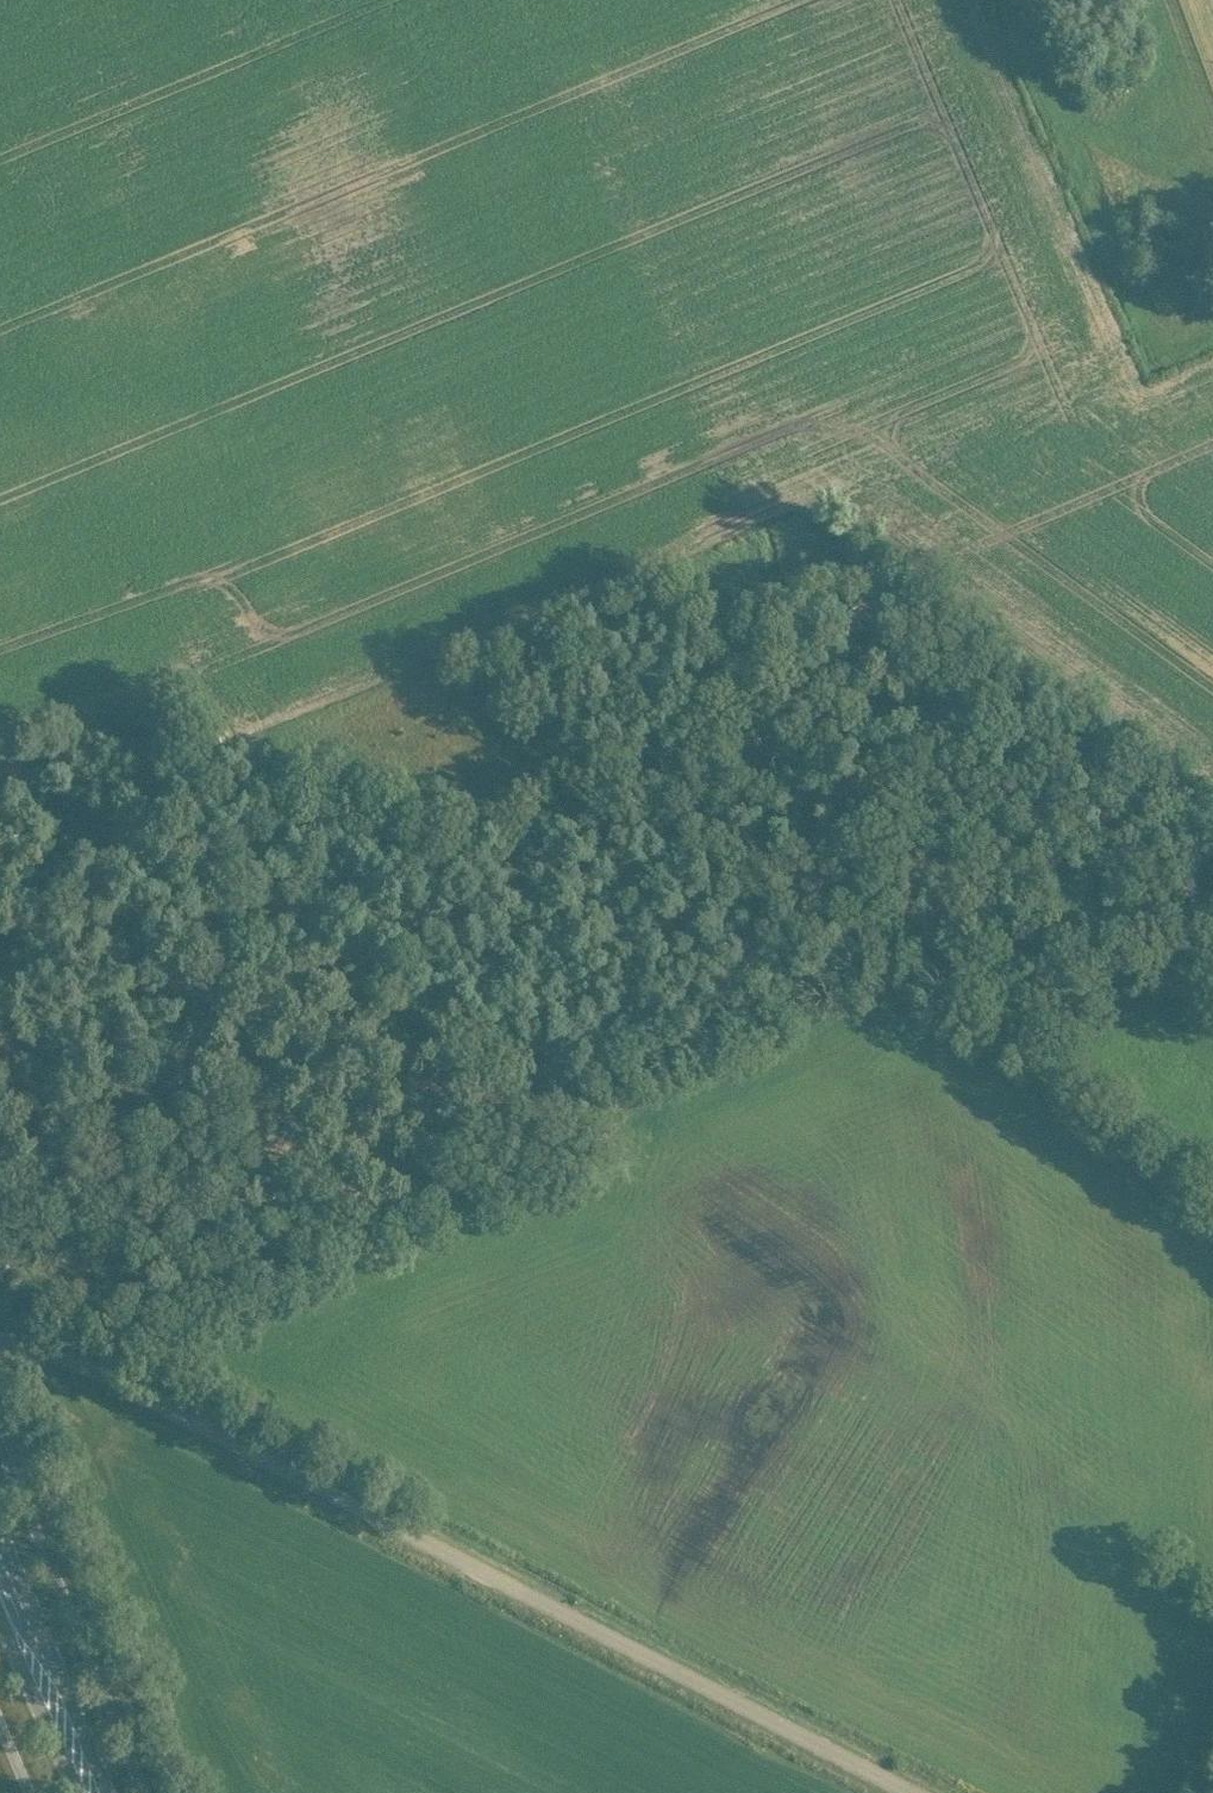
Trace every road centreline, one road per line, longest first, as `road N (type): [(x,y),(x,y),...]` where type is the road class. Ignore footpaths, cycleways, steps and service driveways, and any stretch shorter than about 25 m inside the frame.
road 1 (unclassified): [(912,1792),(69,1358),(0,1343)]
road 2 (primary): [(94,1792),(0,1568)]

